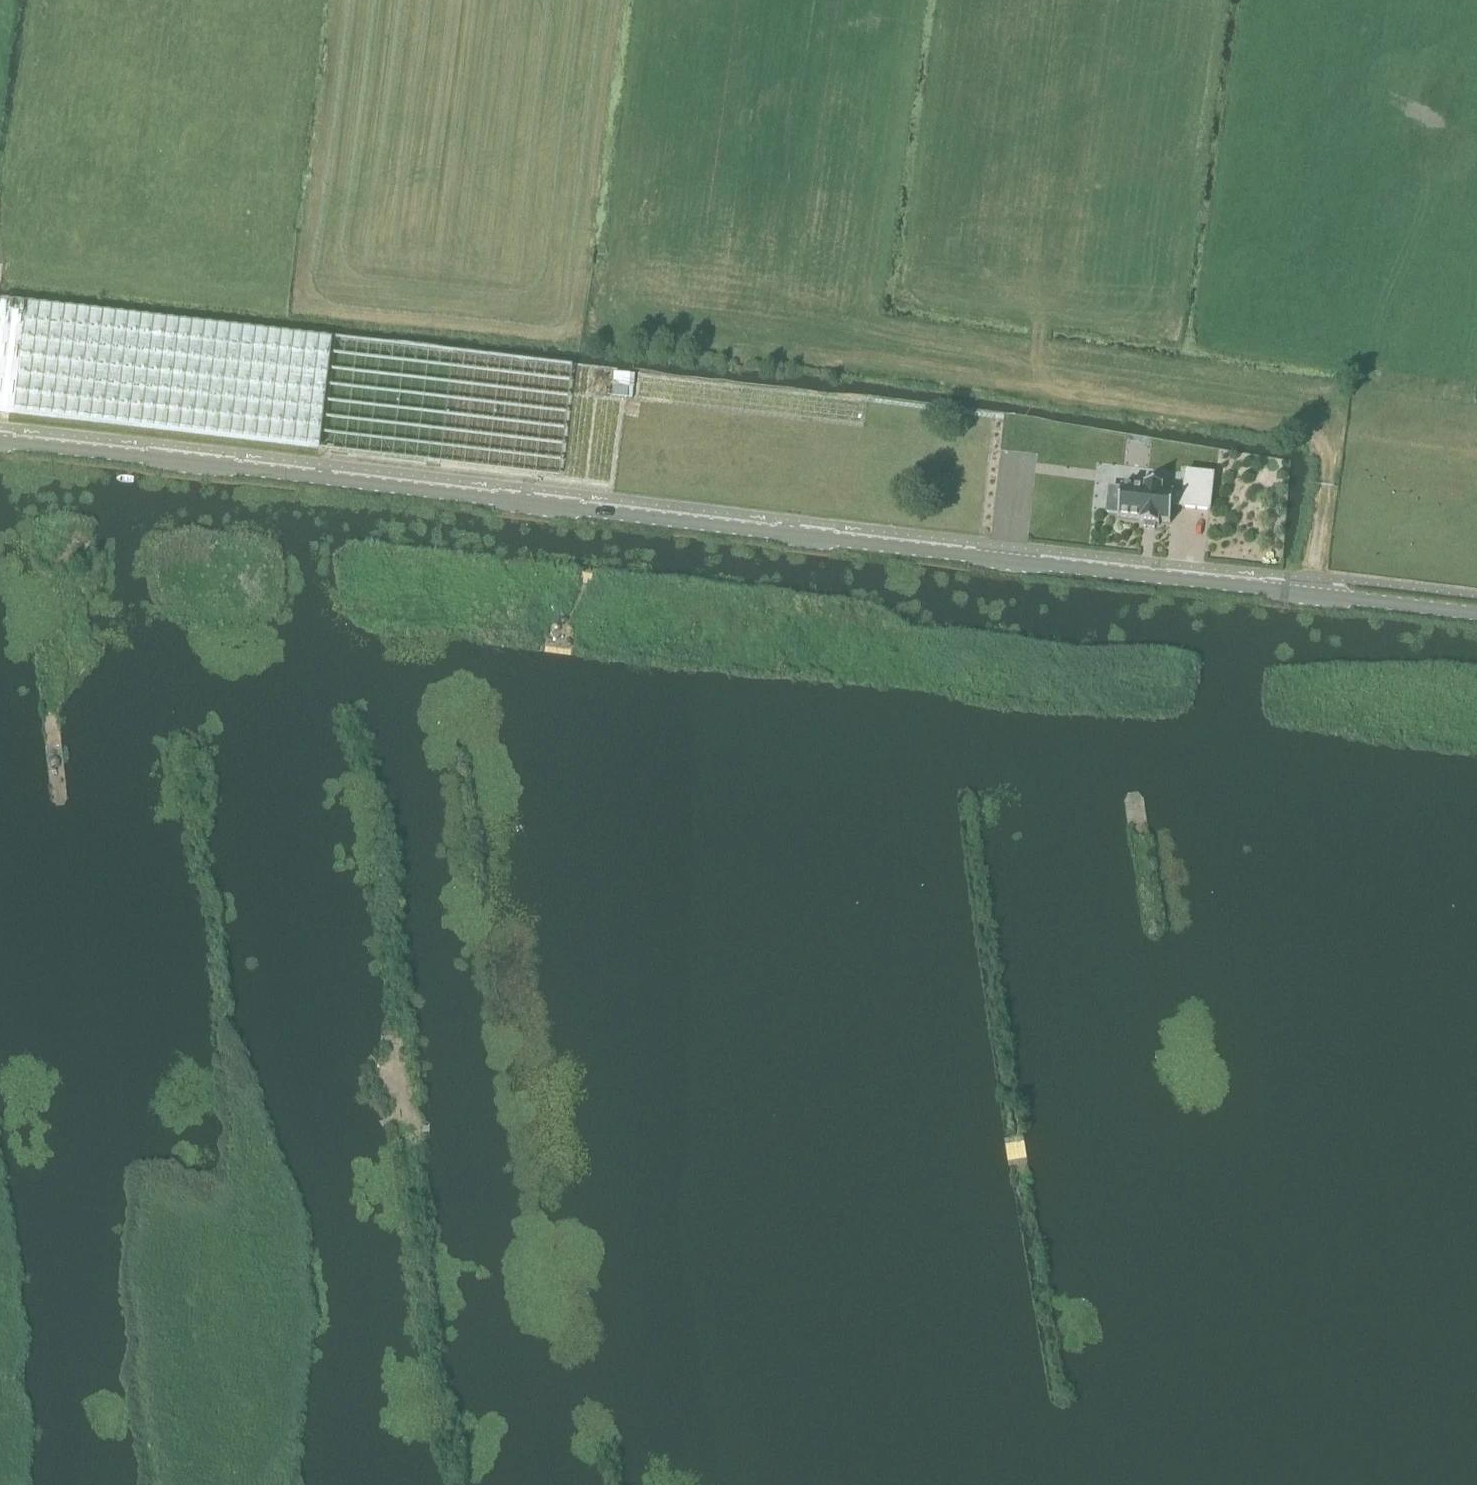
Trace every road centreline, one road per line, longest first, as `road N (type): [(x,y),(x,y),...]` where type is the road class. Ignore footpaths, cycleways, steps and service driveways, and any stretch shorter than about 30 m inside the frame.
road 1 (tertiary): [(1476,613),(0,441)]
road 2 (track): [(333,299),(1325,416),(1329,485),(1314,595)]

